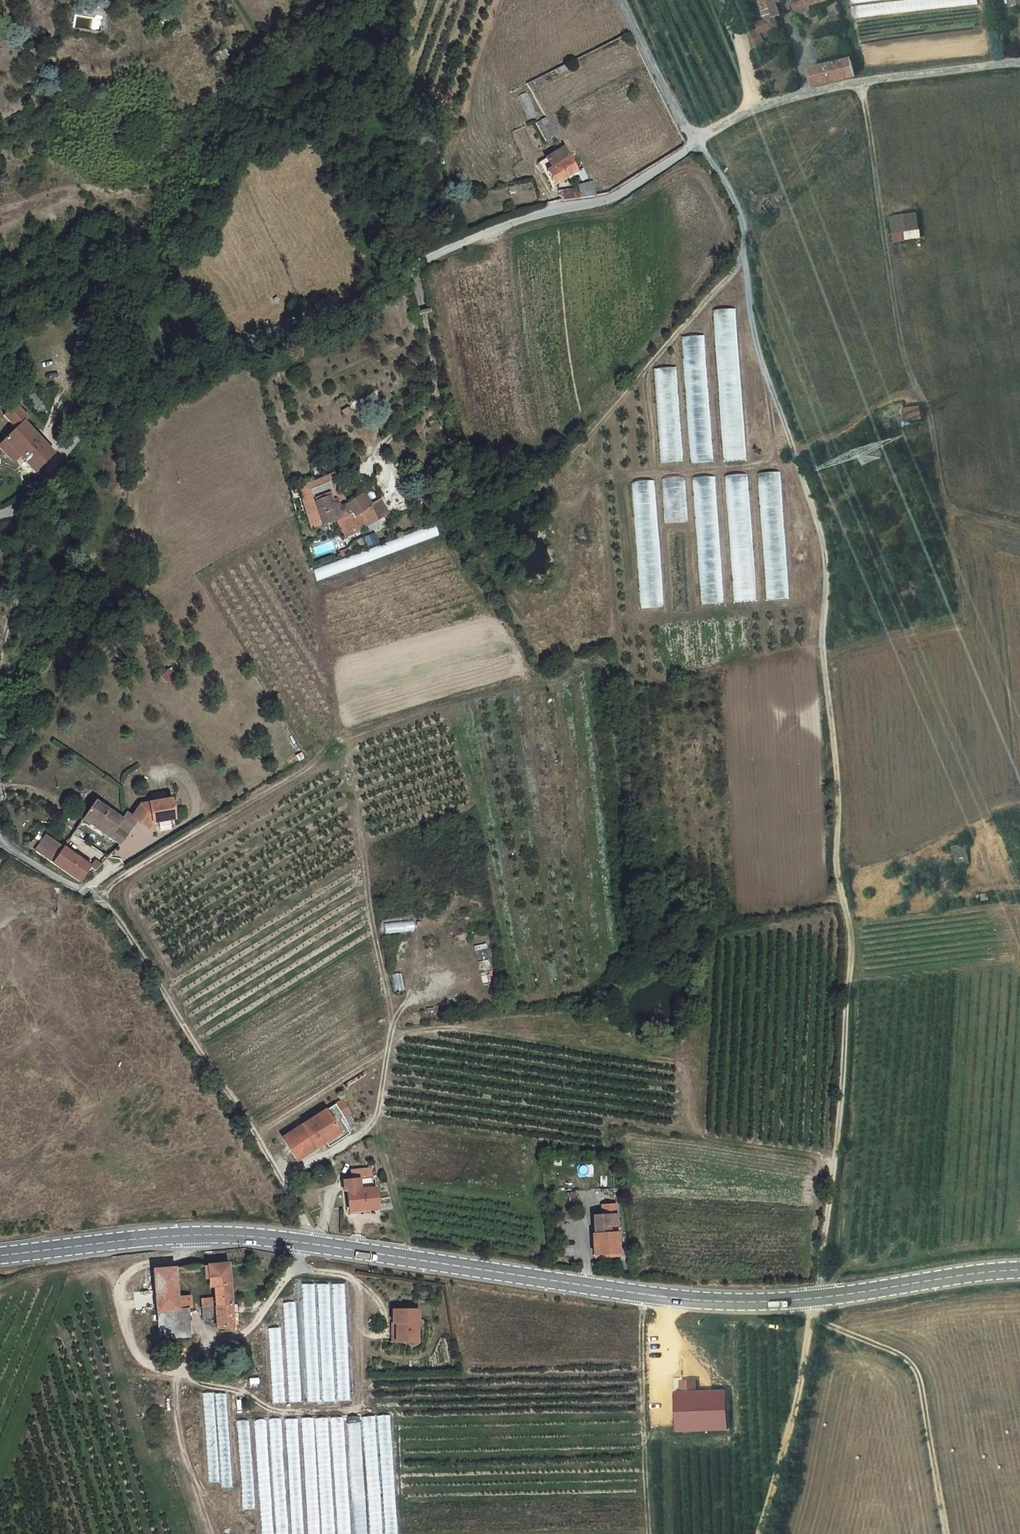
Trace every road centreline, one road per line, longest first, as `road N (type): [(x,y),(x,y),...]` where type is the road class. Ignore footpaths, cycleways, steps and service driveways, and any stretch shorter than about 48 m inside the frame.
road 1 (track): [(694,145),(737,215),(758,360),(820,541),(833,847),(848,960),(812,1303)]
road 2 (tertiary): [(1019,1273),(812,1303),(694,1300),(260,1237),(188,1236),(0,1255)]
road 3 (unclassified): [(0,514),(44,485),(83,428),(214,352),(335,309),(524,219),(605,201),(694,145)]
road 4 (track): [(82,894),(112,914),(320,1245)]
road 5 (unclassified): [(694,145),(750,111),(1019,67)]
road 6 (track): [(810,1317),(914,1365),(947,1533)]
road 7 (track): [(949,504),(962,612),(822,657)]
road 8 (track): [(760,1533),(792,1427),(812,1303)]
road 9 (unclassified): [(621,0),(694,145)]
road 10 (track): [(1019,530),(949,504),(932,424)]

